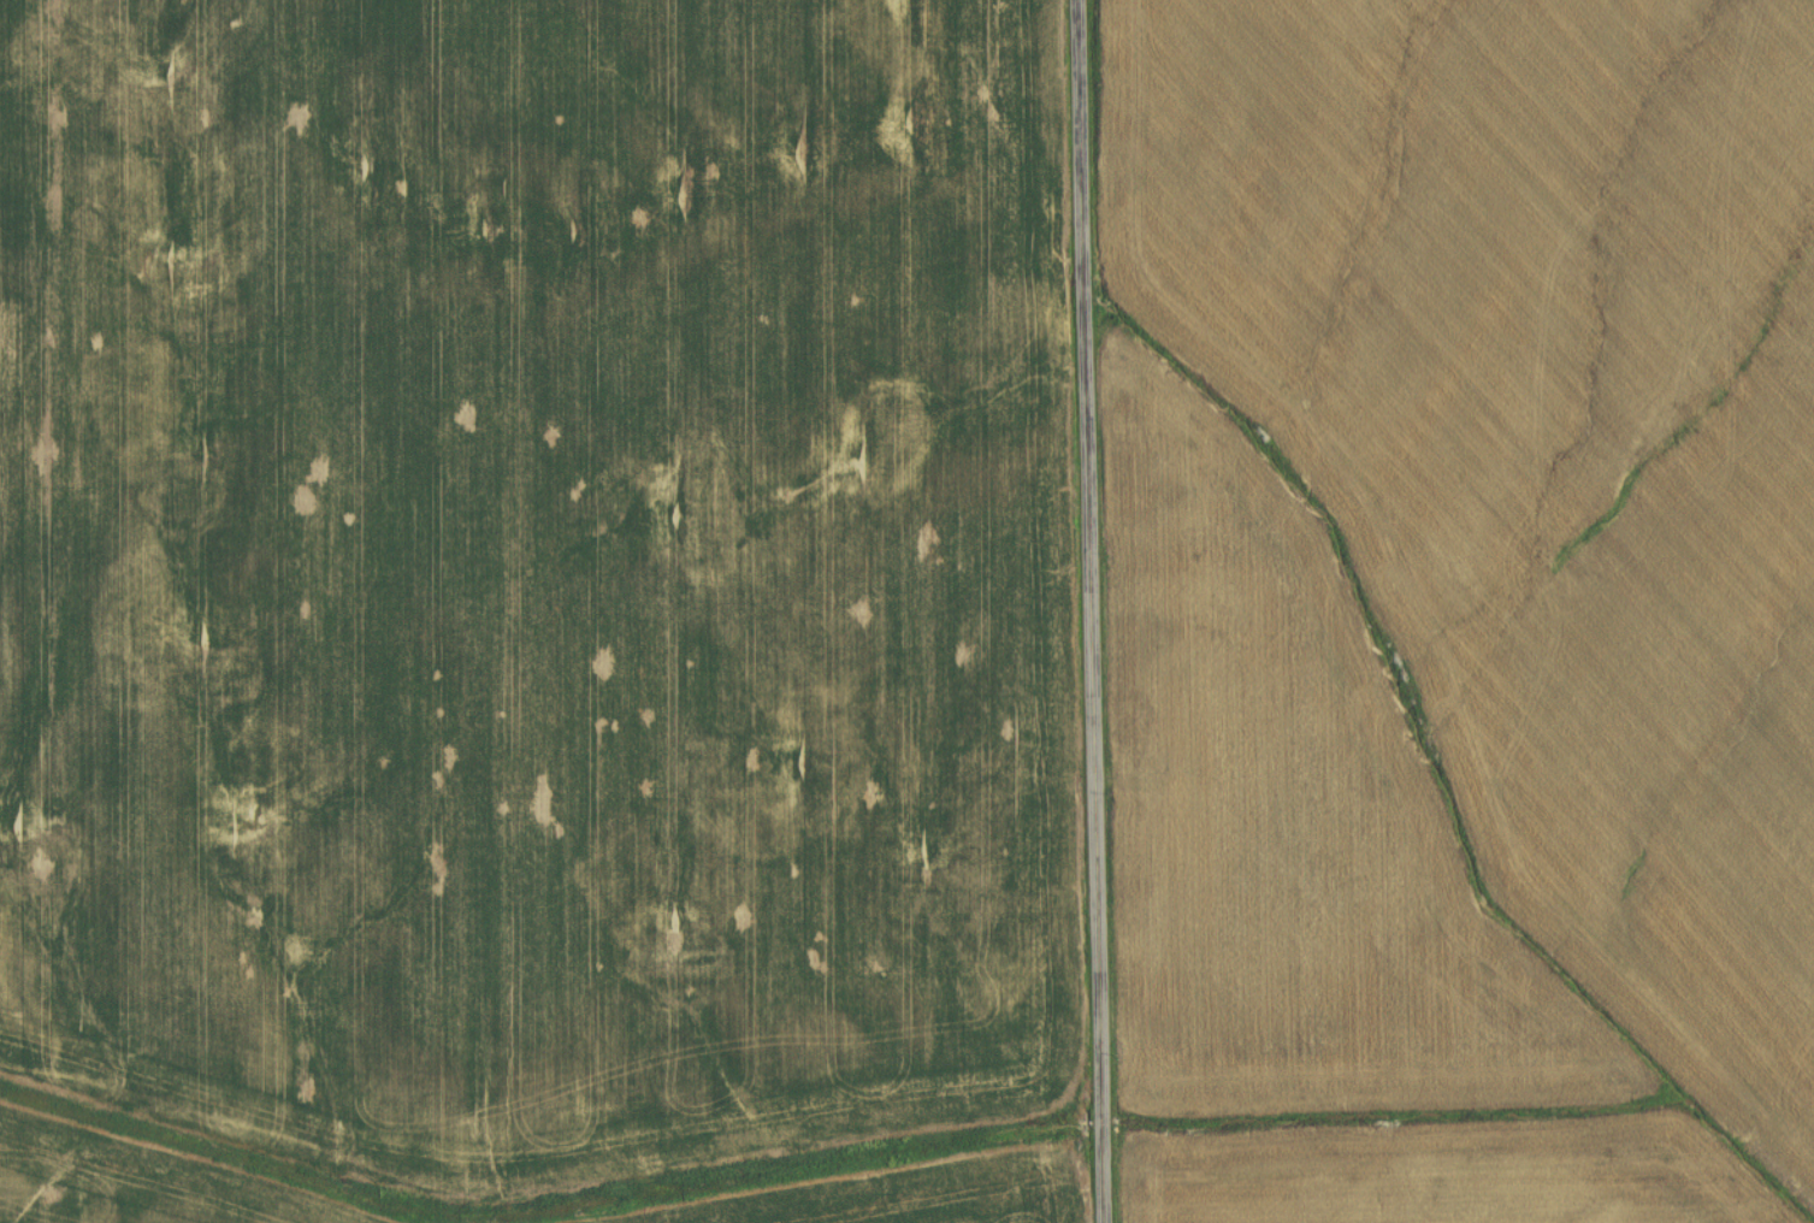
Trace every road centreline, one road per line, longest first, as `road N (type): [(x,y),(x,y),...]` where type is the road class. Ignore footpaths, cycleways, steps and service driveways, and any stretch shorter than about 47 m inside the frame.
road 1 (residential): [(1108,1222),(1083,0)]

